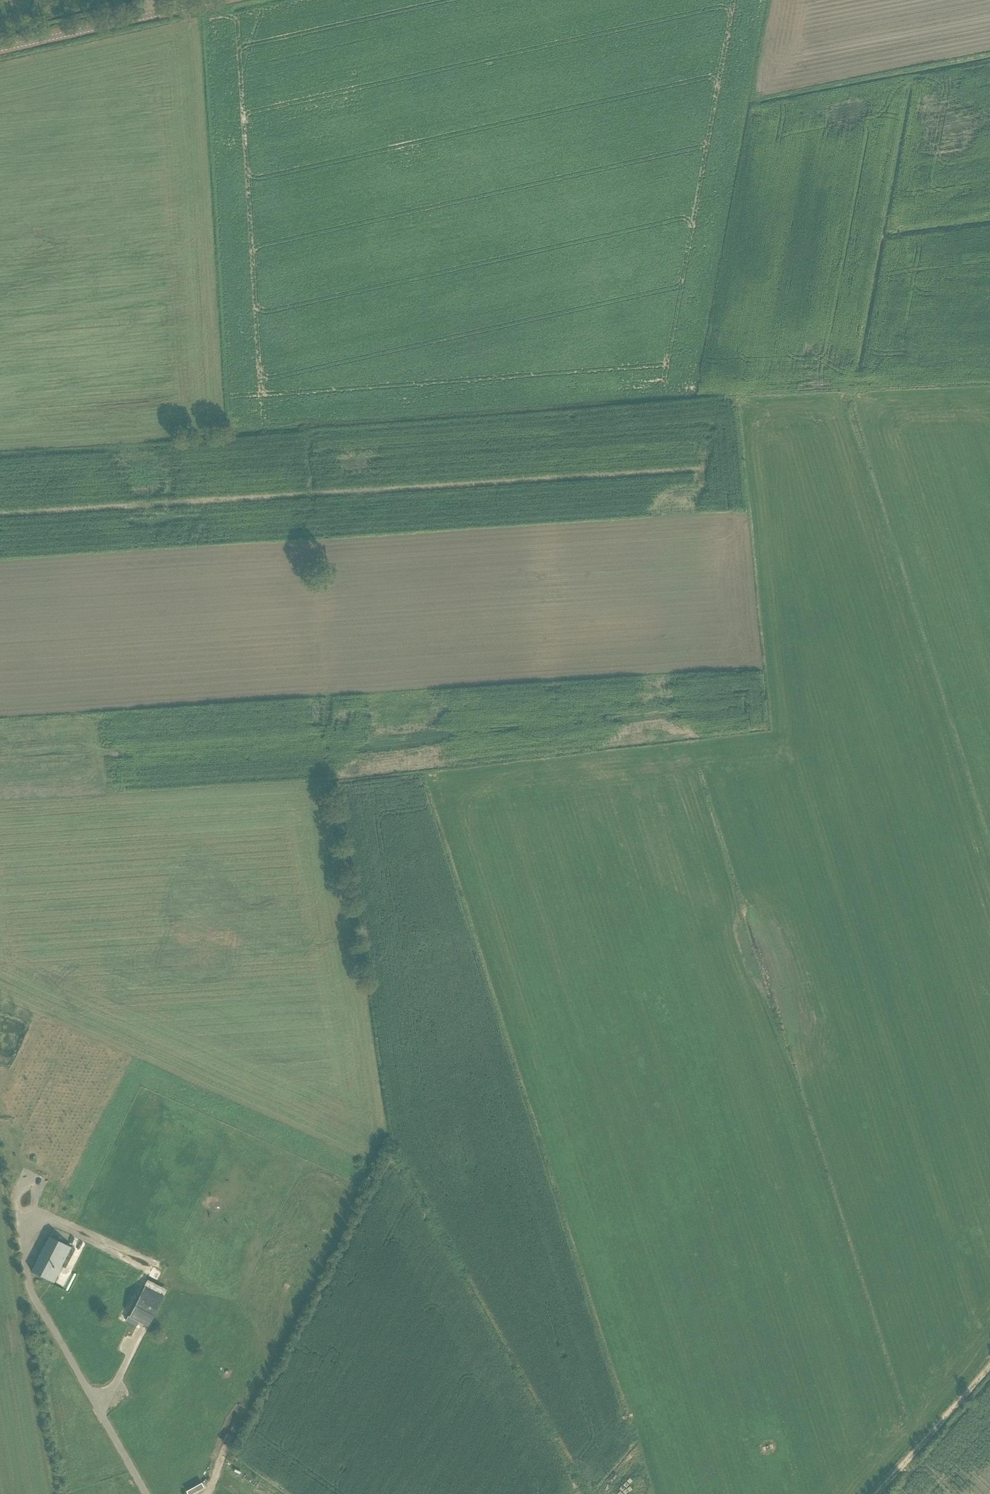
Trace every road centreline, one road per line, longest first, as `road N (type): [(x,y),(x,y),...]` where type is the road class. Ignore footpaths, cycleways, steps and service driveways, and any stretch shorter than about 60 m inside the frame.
road 1 (unclassified): [(0,46),(207,0)]
road 2 (track): [(989,1367),(876,1493)]

